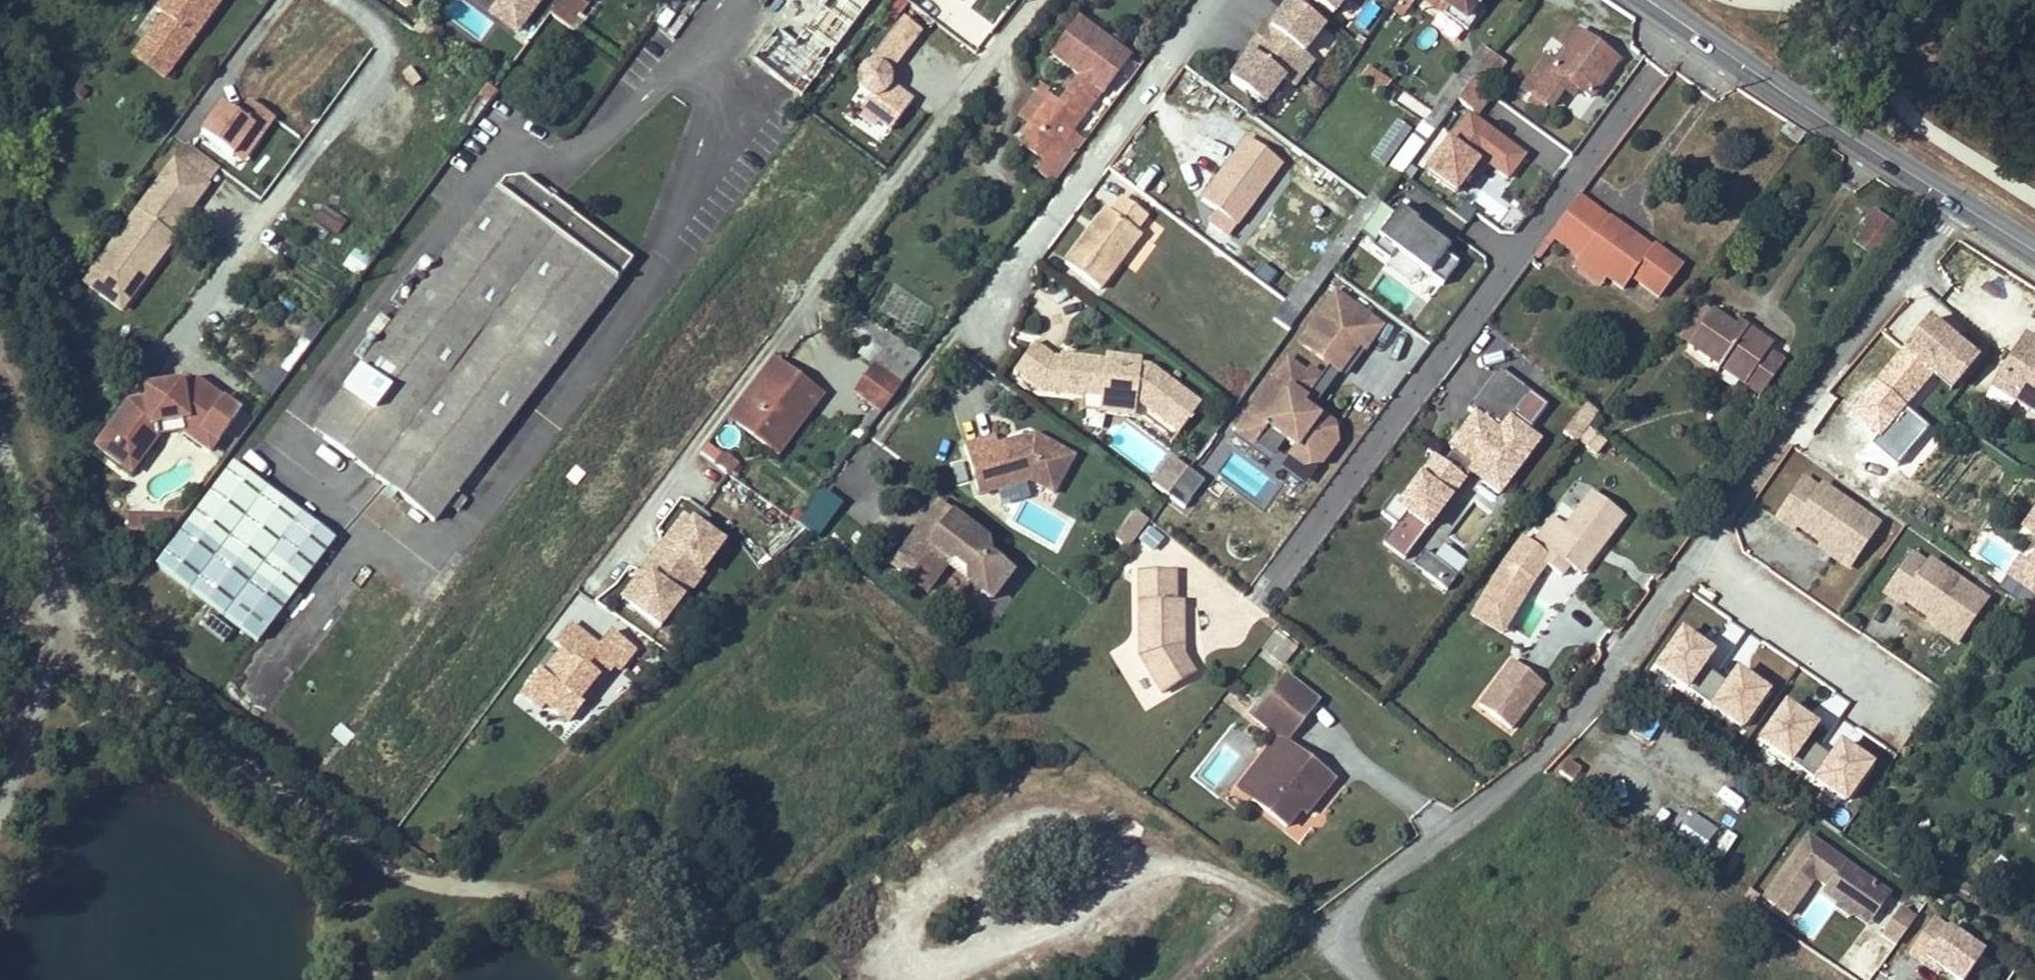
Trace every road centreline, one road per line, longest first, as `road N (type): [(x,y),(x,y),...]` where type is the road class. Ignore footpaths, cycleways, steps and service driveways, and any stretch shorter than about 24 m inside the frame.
road 1 (residential): [(682,53),(605,131),(559,163),(501,149),(277,441),(437,564),(672,248),(725,108)]
road 2 (residential): [(1960,196),(1547,754),(1338,919),(1338,955),(1364,979)]
road 3 (residential): [(1688,19),(1264,592)]
road 4 (residential): [(340,0),(384,44),(172,337)]
road 5 (residential): [(1222,0),(973,328)]
road 6 (residential): [(1041,0),(794,326)]
road 7 (secondary): [(1688,19),(1960,196)]

